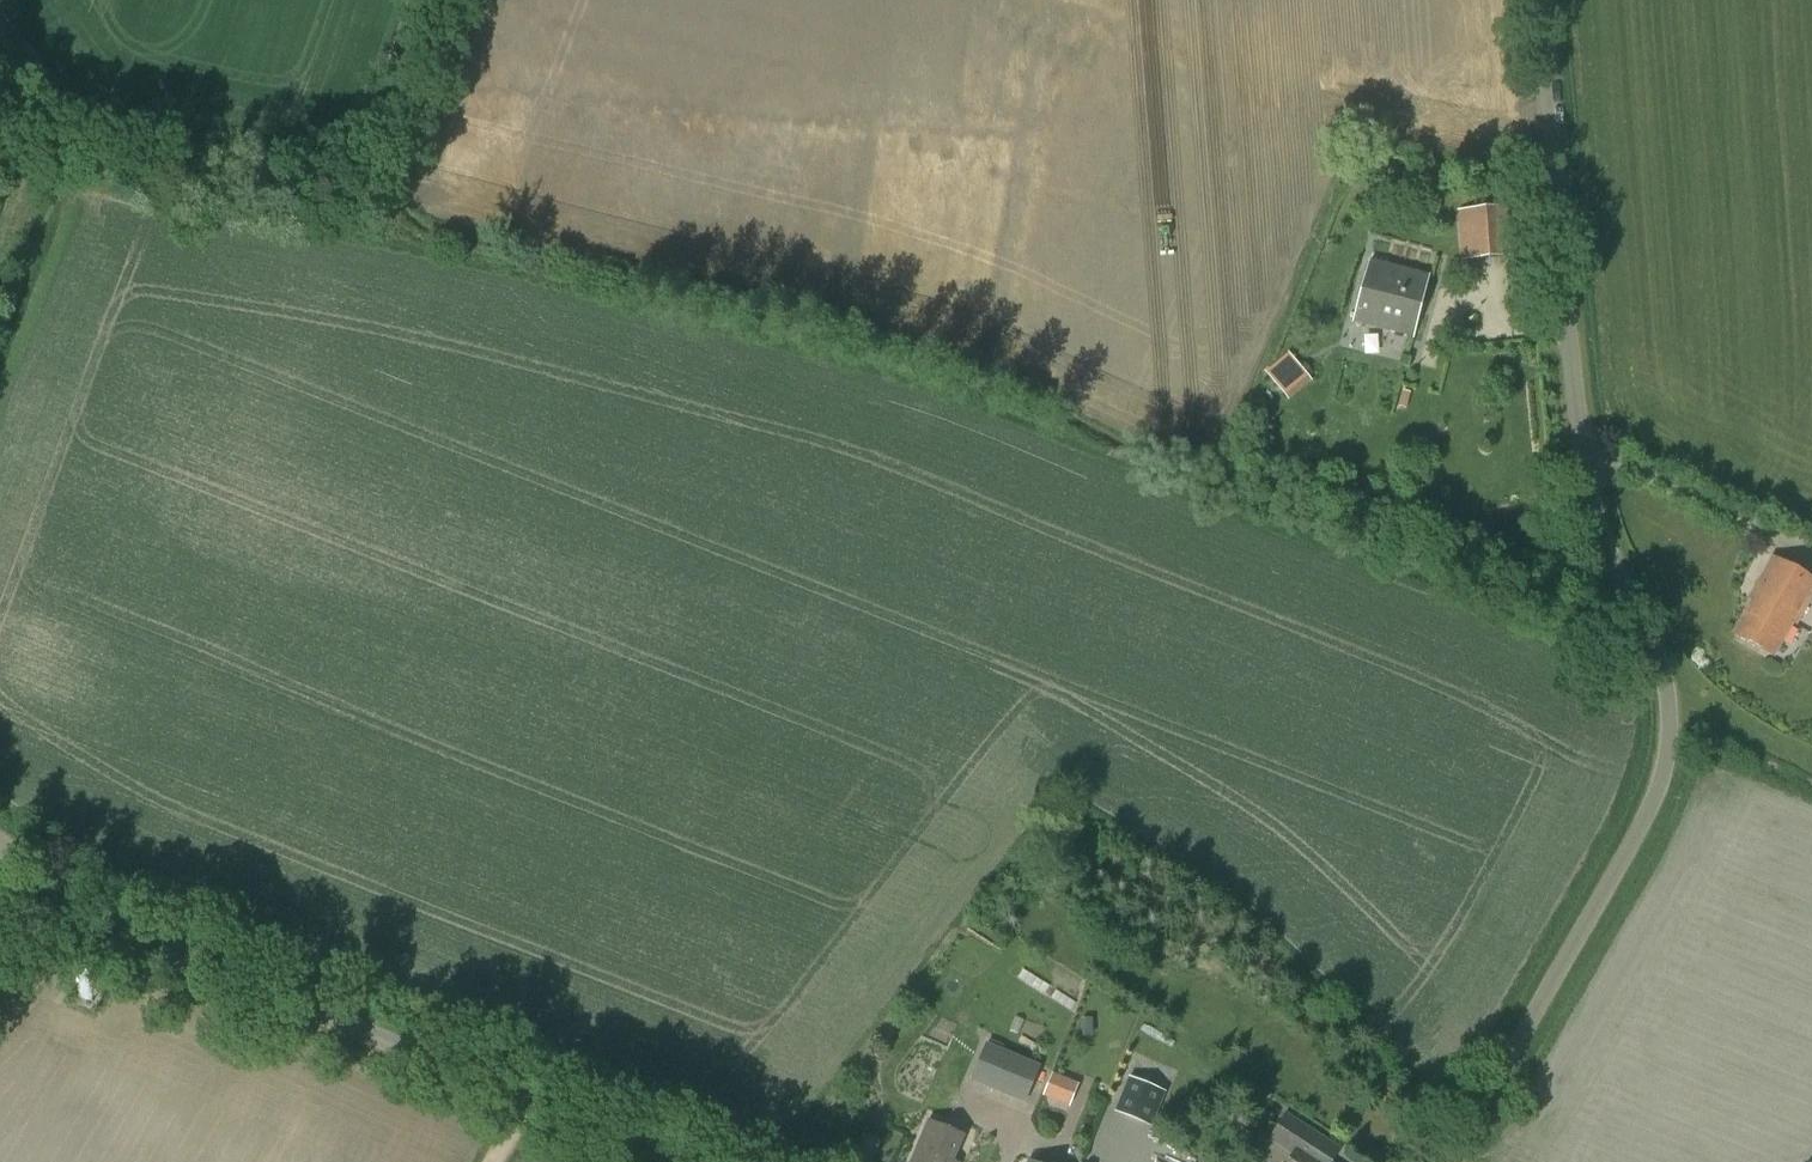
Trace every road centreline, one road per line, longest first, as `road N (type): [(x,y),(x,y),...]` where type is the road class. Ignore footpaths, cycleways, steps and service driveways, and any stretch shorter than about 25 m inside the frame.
road 1 (tertiary): [(1446,1161),(1643,825),(1666,768),(1673,716),(1590,493),(1541,0)]
road 2 (tertiary): [(0,844),(135,930),(681,1161)]

